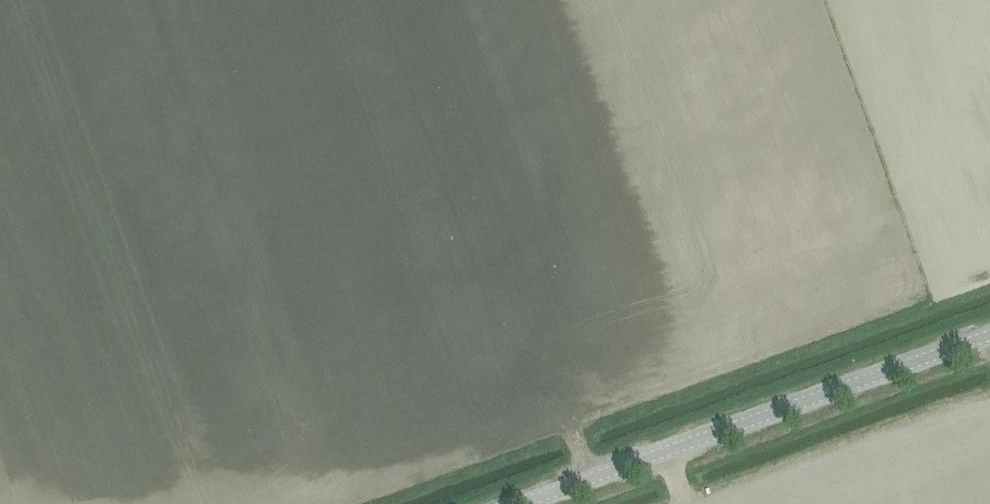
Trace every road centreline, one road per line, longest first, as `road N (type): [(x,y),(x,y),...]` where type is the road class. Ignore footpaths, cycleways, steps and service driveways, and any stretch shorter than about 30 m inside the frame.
road 1 (unclassified): [(518,503),(989,333)]

